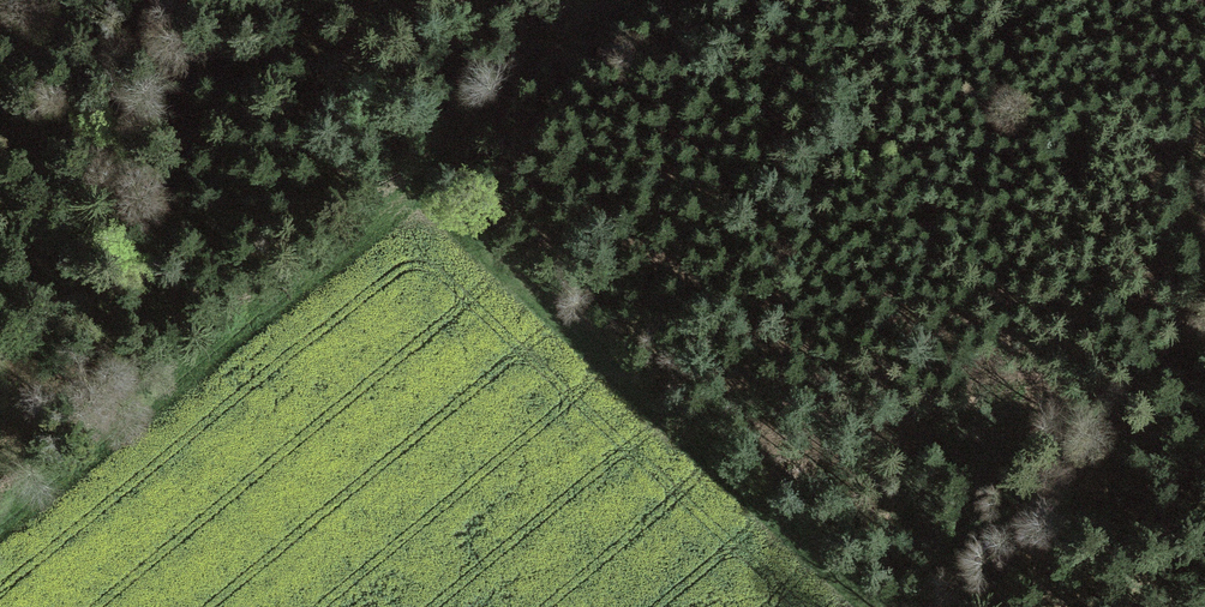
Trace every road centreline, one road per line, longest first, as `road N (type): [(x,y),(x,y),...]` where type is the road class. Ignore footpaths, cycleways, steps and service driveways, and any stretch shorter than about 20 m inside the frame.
road 1 (track): [(846,606),(820,574),(733,502),(645,401),(413,196)]
road 2 (track): [(0,553),(413,196)]
road 3 (track): [(961,606),(1092,458),(1204,367)]
road 4 (track): [(673,0),(603,43),(552,89),(495,120),(413,196)]
road 5 (track): [(413,196),(489,45),(529,0)]

